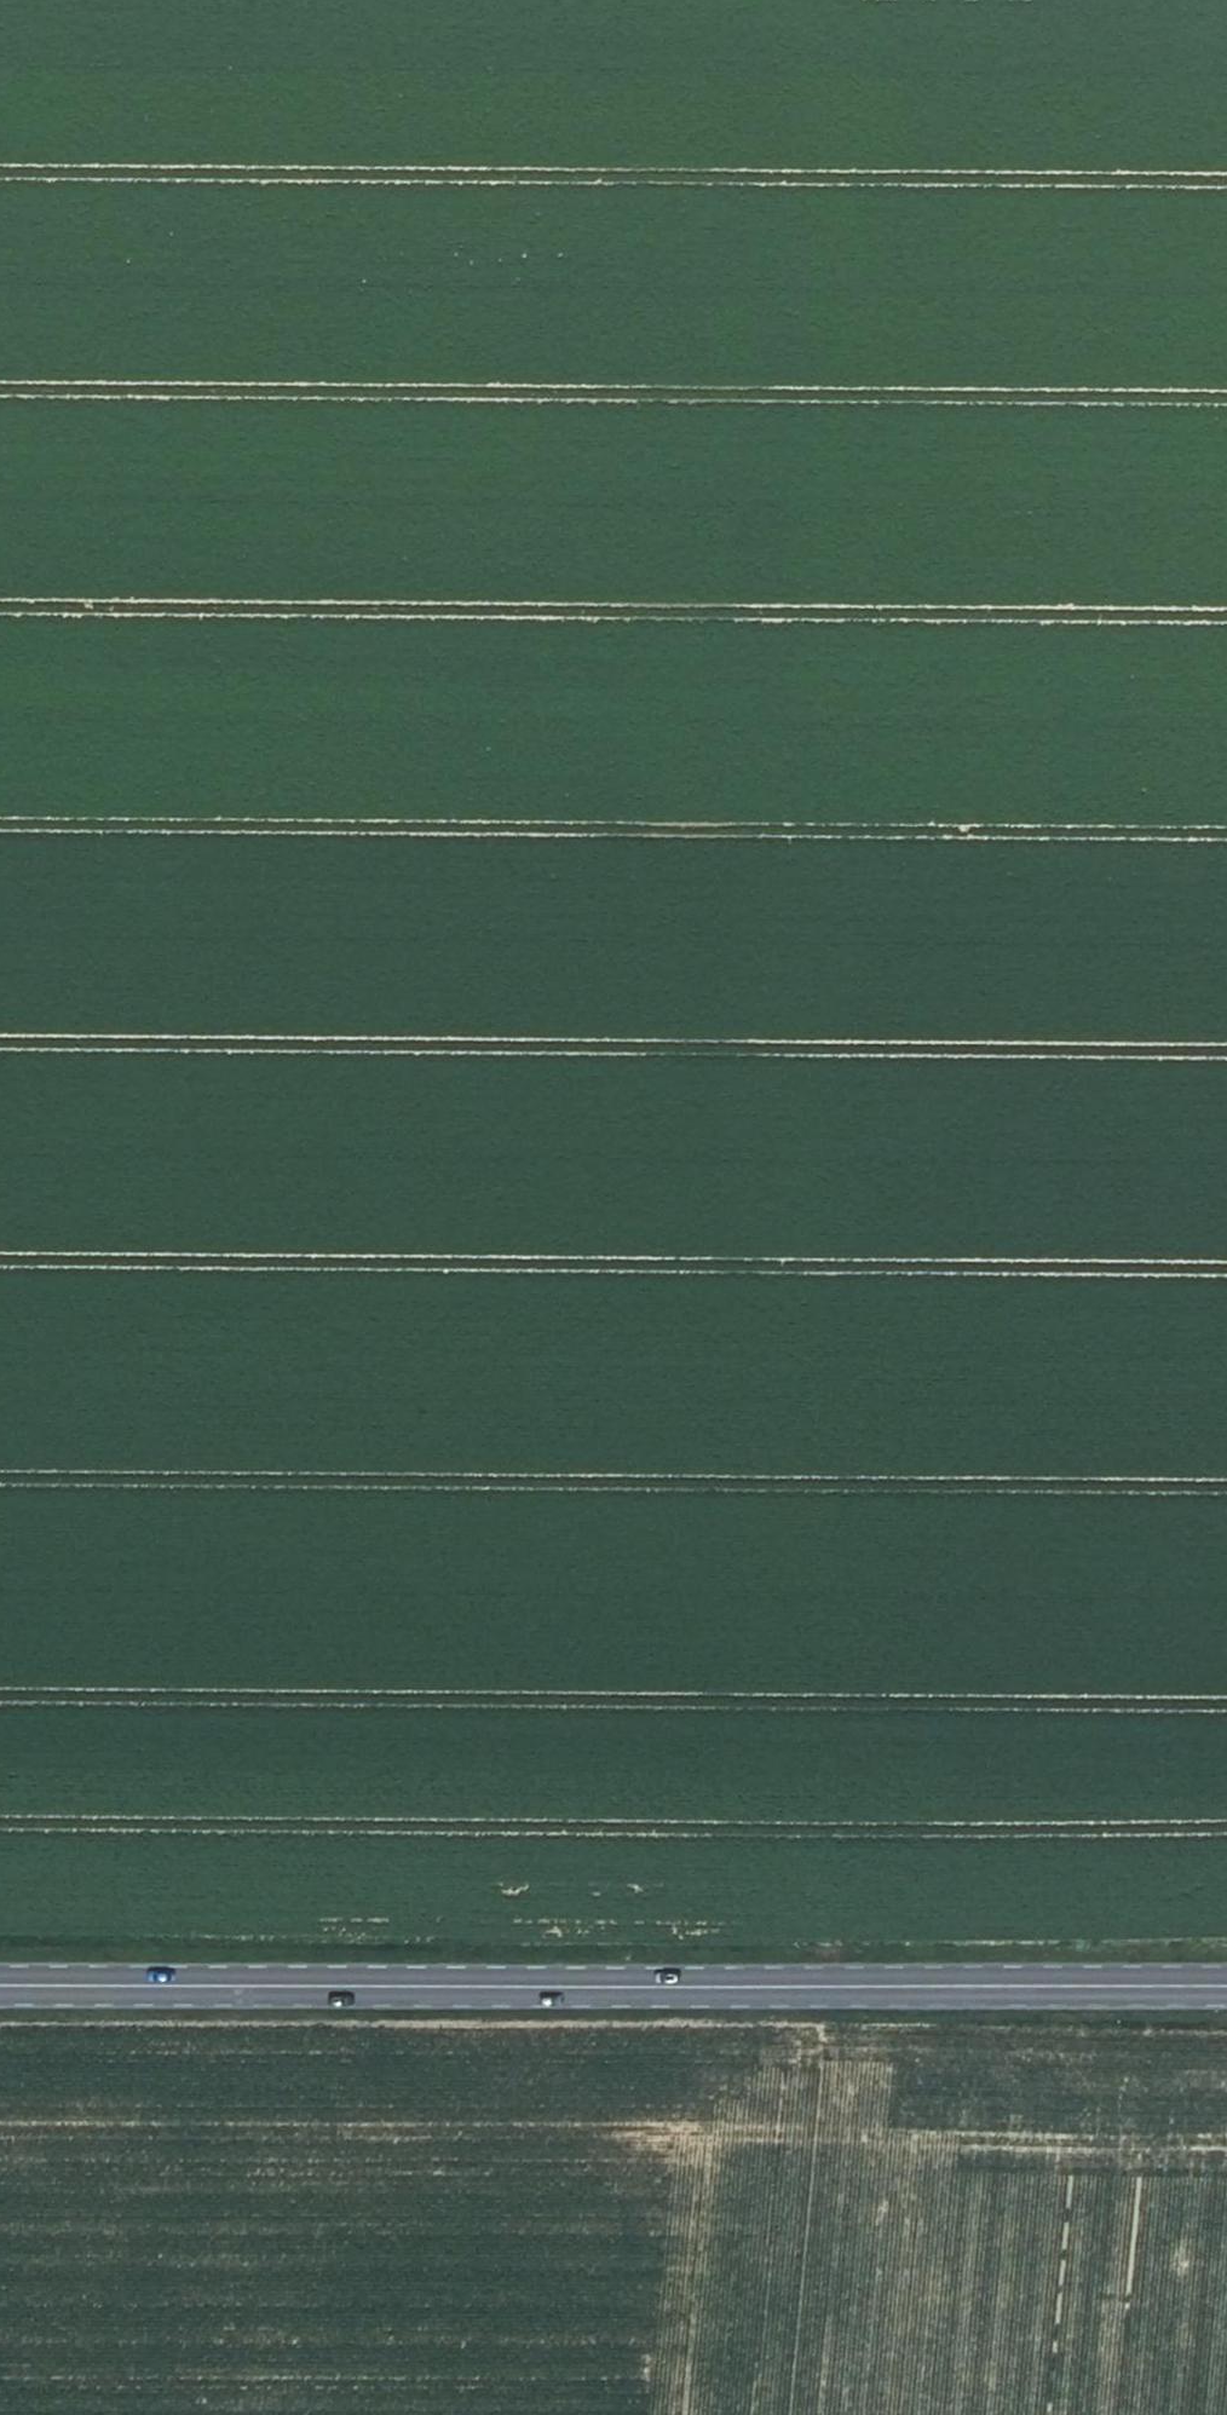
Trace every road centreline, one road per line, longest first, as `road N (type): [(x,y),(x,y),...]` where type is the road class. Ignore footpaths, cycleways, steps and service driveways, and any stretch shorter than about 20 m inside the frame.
road 1 (secondary): [(0,1985),(1226,1987)]

